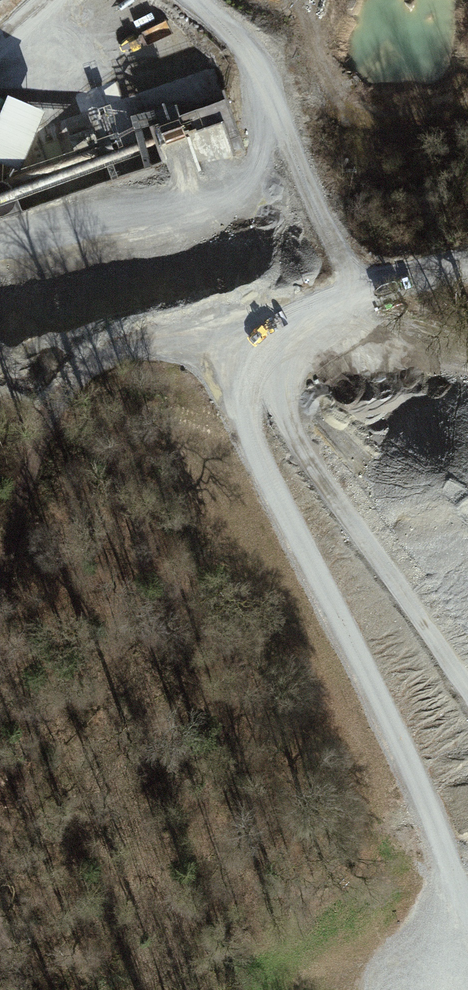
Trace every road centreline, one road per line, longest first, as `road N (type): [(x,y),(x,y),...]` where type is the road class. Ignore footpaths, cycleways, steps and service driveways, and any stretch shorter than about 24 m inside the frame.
road 1 (track): [(467,905),(219,362)]
road 2 (track): [(0,613),(41,449),(105,396),(219,362)]
road 3 (track): [(219,362),(384,275),(467,257)]

